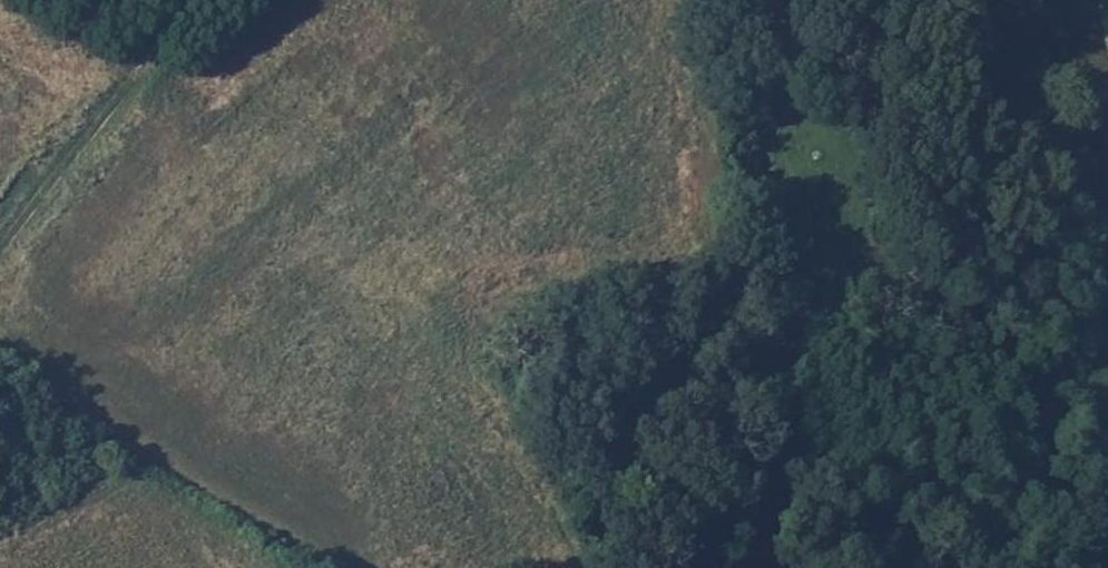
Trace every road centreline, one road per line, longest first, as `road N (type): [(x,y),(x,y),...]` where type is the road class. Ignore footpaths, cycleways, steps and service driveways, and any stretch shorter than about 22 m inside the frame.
road 1 (track): [(0,238),(195,0)]

